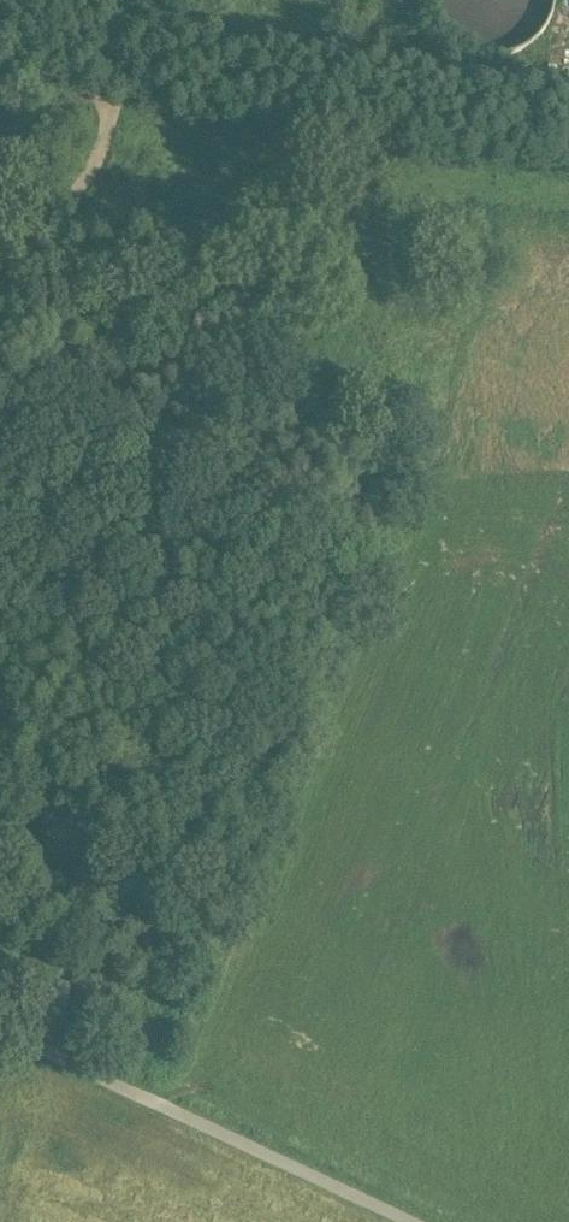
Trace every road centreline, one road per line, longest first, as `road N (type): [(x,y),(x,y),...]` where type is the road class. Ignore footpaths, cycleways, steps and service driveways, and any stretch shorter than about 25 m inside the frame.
road 1 (track): [(394,1221),(0,1034)]
road 2 (track): [(568,108),(332,90),(141,42)]
road 3 (track): [(12,0),(141,42)]

